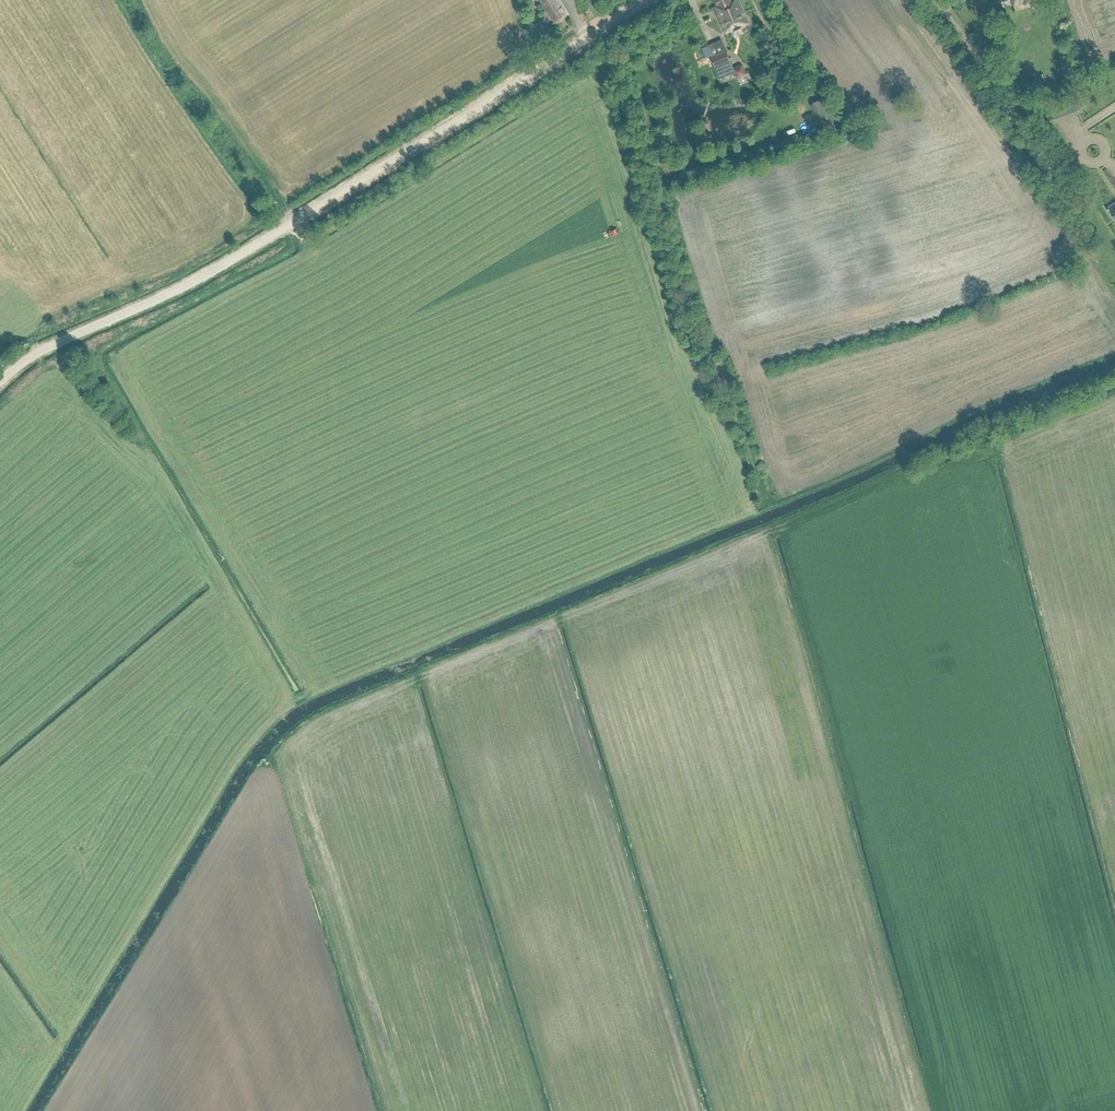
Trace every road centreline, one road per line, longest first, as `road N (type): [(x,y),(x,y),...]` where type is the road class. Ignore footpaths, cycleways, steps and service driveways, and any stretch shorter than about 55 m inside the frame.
road 1 (unclassified): [(0,381),(44,349),(229,261),(651,0)]
road 2 (unclassified): [(1078,210),(935,0)]

